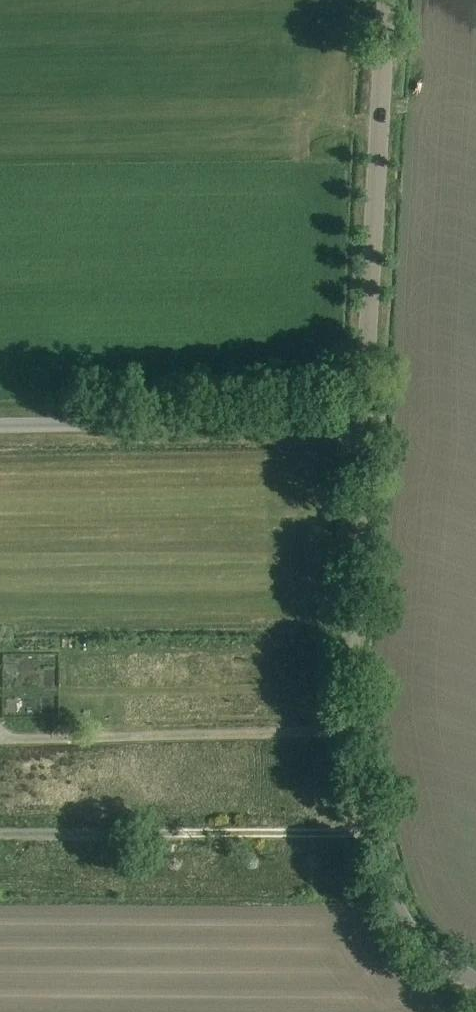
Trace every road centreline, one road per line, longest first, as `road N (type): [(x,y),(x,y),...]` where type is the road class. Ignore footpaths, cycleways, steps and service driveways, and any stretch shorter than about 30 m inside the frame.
road 1 (unclassified): [(475,981),(401,920),(370,833),(350,712),(362,419)]
road 2 (unclassified): [(362,419),(385,0)]
road 3 (track): [(370,833),(0,837)]
road 4 (unclassified): [(0,425),(362,419)]

